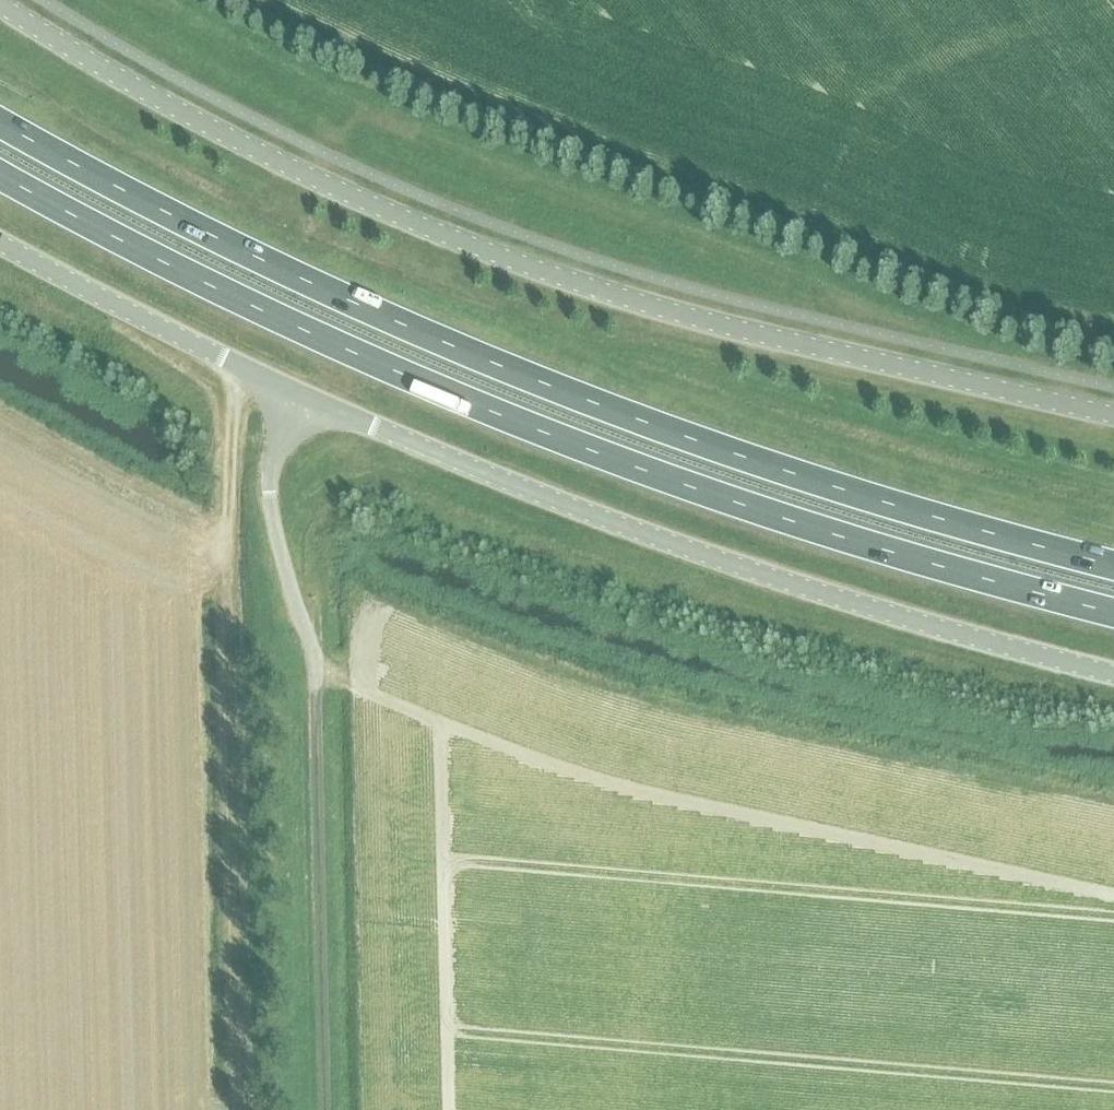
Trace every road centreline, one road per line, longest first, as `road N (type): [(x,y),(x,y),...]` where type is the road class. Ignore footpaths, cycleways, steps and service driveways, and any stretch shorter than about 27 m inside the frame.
road 1 (trunk): [(1113,564),(862,495),(415,331),(0,123)]
road 2 (trunk): [(0,175),(211,286),(603,456),(1113,612)]
road 3 (tertiary): [(0,241),(225,360),(371,426),(742,568),(1113,673)]
road 4 (unclassified): [(1113,416),(884,362),(439,231),(324,187),(0,6)]
road 5 (track): [(316,1109),(314,657),(269,493),(276,452),(301,397)]

